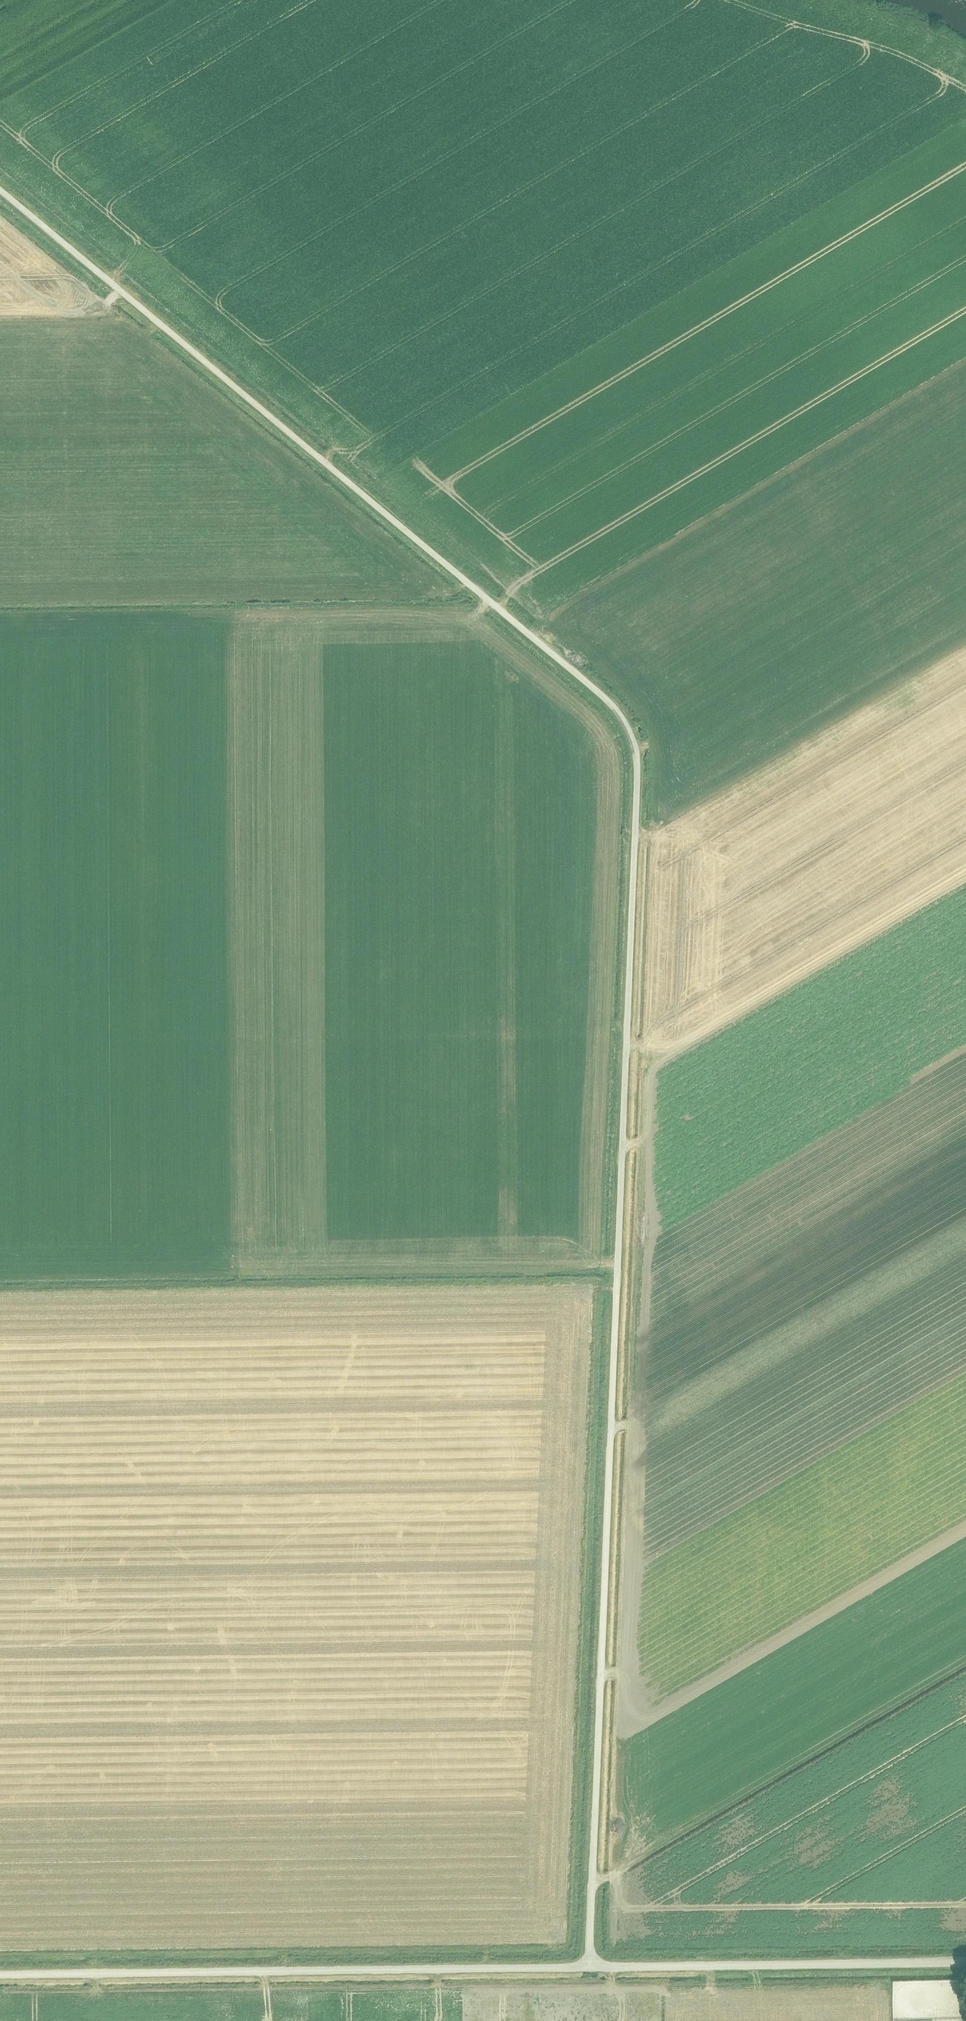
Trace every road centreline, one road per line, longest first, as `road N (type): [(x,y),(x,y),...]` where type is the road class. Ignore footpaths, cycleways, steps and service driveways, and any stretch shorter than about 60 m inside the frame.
road 1 (unclassified): [(589,1967),(633,745),(604,697),(0,186)]
road 2 (unclassified): [(0,1974),(589,1967)]
road 3 (unclassified): [(589,1967),(965,1962)]

